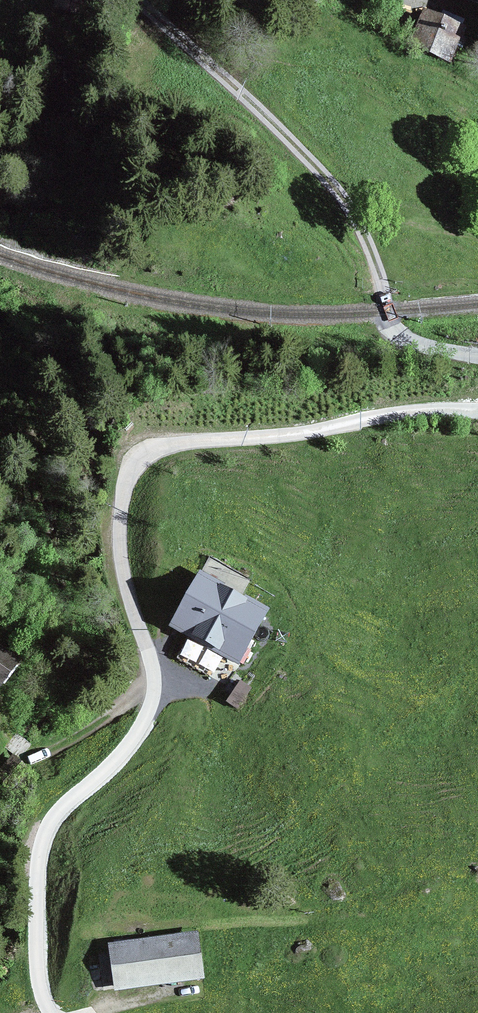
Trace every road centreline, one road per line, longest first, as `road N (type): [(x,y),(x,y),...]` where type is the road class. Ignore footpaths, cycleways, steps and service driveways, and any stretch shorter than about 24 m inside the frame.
road 1 (track): [(477,413),(414,412),(327,433),(202,442),(137,462),(119,525),(124,586),(154,683)]
road 2 (track): [(154,683),(154,705),(117,759),(52,819),(35,855),(35,994),(46,1012)]
road 3 (track): [(123,0),(277,130),(361,222)]
road 4 (track): [(154,683),(17,760),(4,744),(0,703)]
road 5 (track): [(361,222),(398,334),(477,357)]

